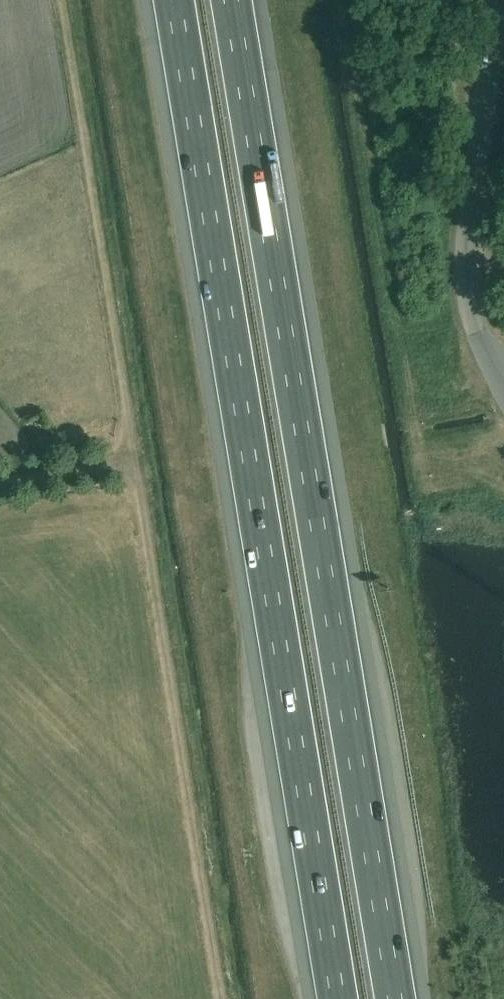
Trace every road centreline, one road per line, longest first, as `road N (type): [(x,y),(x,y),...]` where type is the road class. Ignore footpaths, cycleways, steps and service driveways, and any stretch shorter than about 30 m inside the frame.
road 1 (track): [(220,998),(139,484),(123,458),(132,430),(59,0)]
road 2 (motorway): [(398,998),(234,0)]
road 3 (motorway): [(175,0),(338,998)]
road 4 (unclassified): [(503,381),(475,319),(467,259),(498,0)]
road 5 (track): [(0,481),(123,458)]

